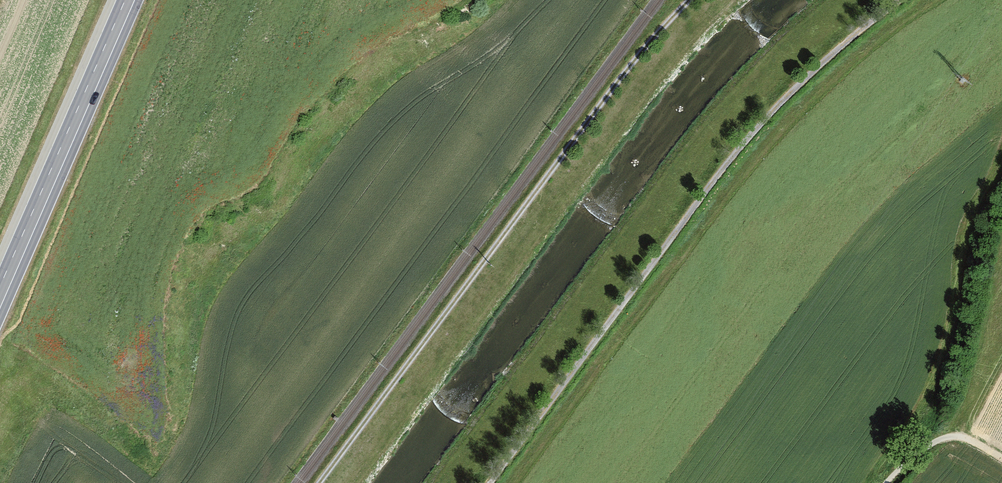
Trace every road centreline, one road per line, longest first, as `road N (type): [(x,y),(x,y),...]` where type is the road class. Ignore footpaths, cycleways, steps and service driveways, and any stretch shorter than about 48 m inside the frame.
road 1 (track): [(319,482),(607,95),(689,0)]
road 2 (primary): [(130,0),(0,297)]
road 3 (track): [(888,482),(932,440),(954,433),(1001,456)]

